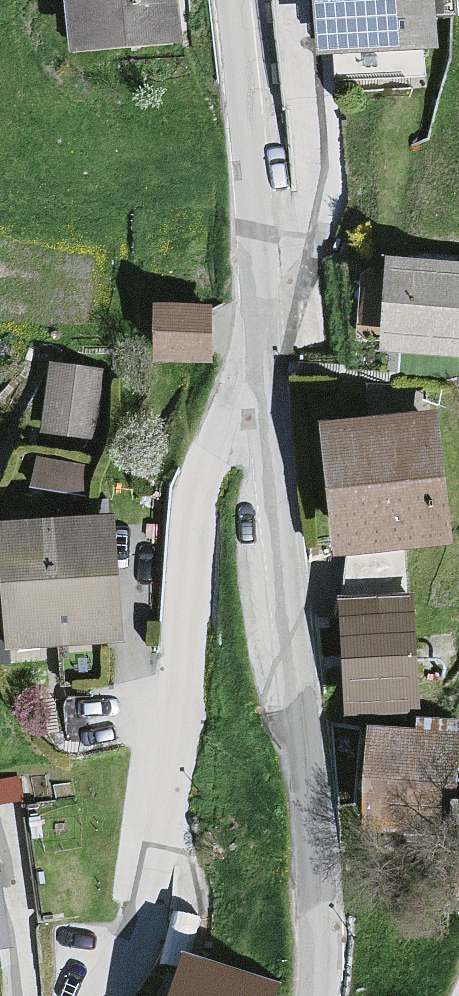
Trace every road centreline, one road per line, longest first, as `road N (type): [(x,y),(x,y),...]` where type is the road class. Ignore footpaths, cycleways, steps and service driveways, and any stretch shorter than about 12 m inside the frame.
road 1 (residential): [(105,995),(148,927),(191,480),(267,366)]
road 2 (unclassified): [(267,366),(324,931),(319,995)]
road 3 (unclassified): [(233,0),(267,366)]

